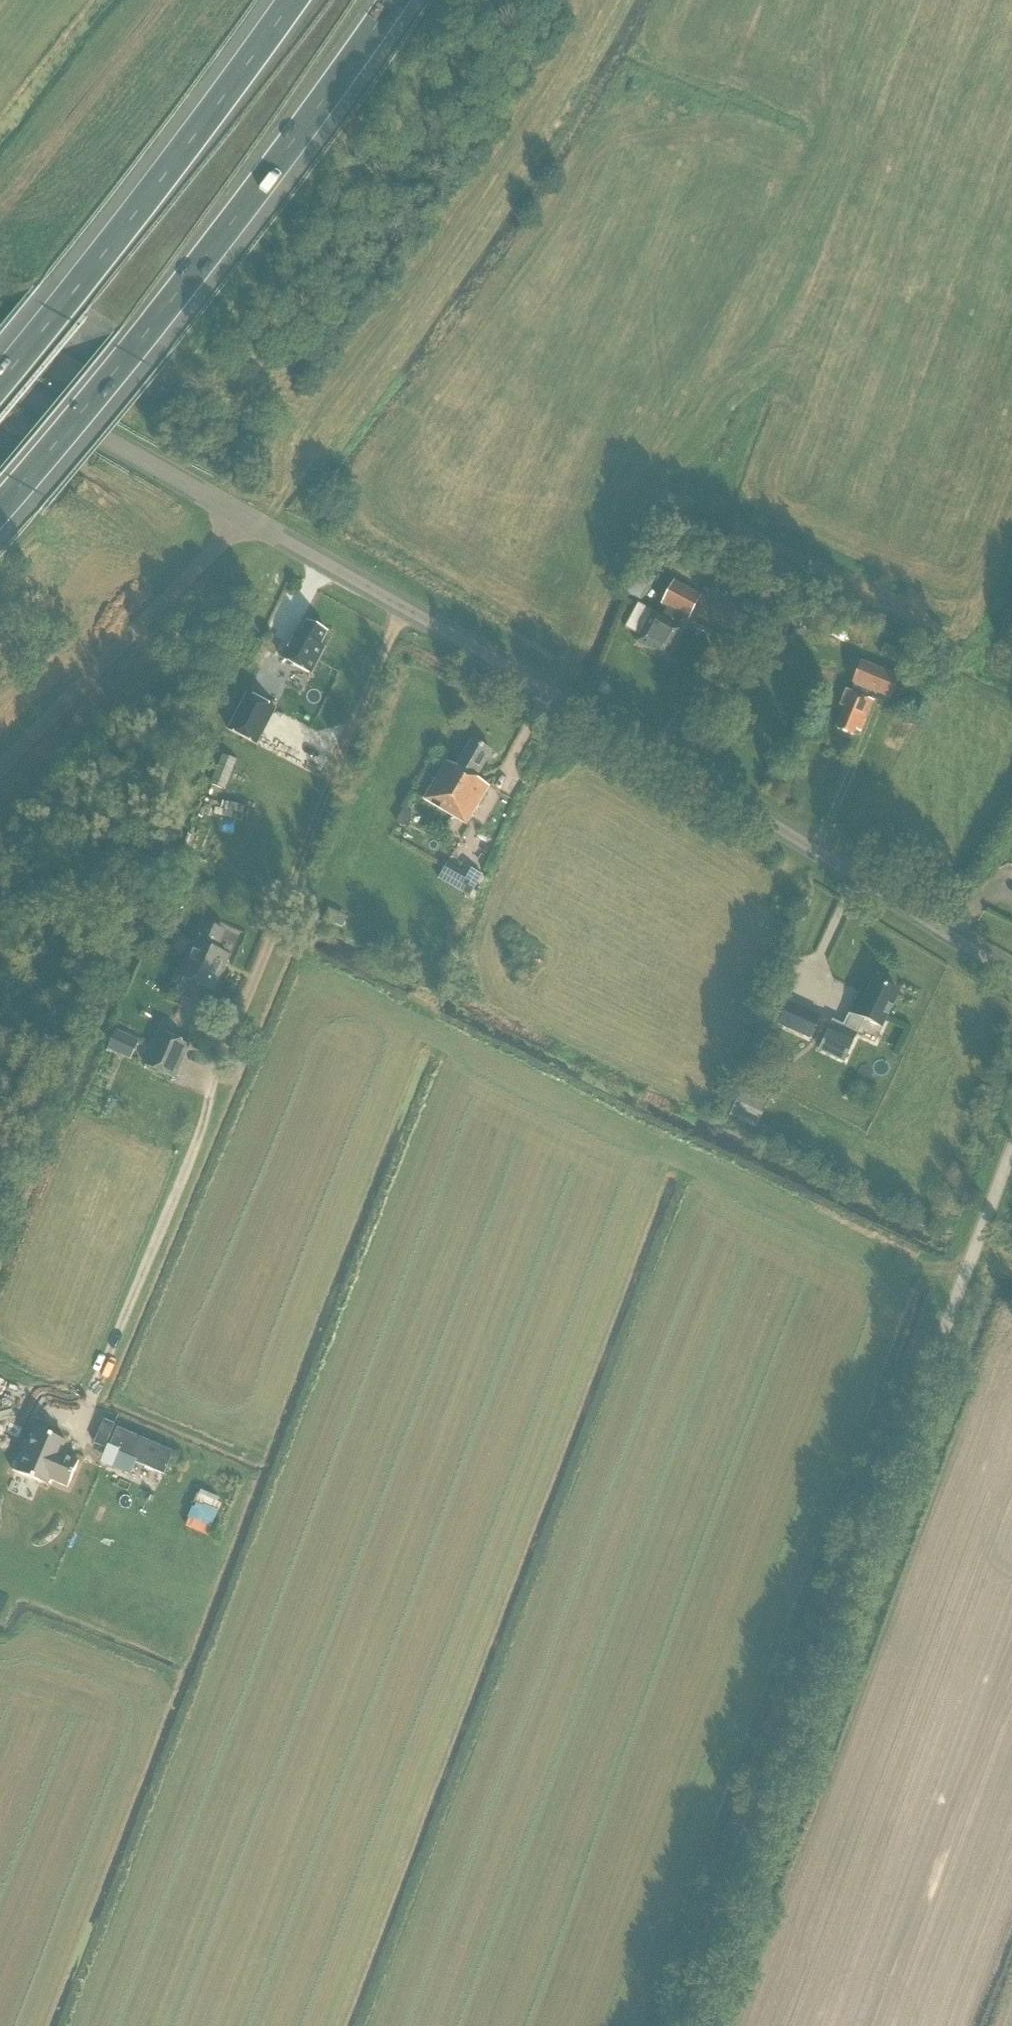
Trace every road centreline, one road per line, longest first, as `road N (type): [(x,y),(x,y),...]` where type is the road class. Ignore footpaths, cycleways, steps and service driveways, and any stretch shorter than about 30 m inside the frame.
road 1 (unclassified): [(682,2025),(1011,1152)]
road 2 (tertiary): [(1011,975),(733,797),(241,516)]
road 3 (motorway): [(0,509),(142,339),(395,0)]
road 4 (motorway): [(292,0),(0,383)]
road 5 (unclassified): [(0,768),(241,516)]
road 6 (tertiary): [(241,516),(0,376)]

